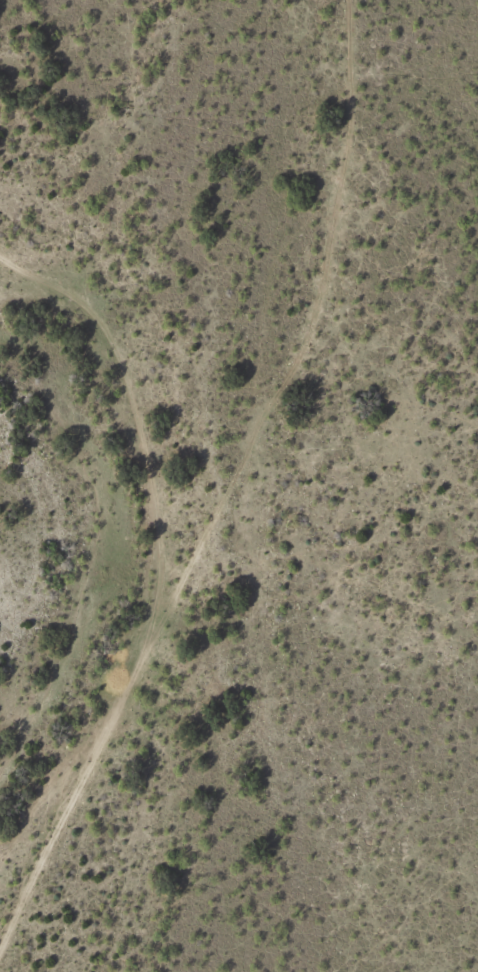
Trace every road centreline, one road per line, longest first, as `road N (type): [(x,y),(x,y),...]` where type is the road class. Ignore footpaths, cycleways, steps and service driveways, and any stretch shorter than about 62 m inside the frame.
road 1 (residential): [(320,0),(325,225),(192,533),(162,553),(64,806),(0,916)]
road 2 (residential): [(162,553),(128,513),(103,409),(64,330),(0,266)]

